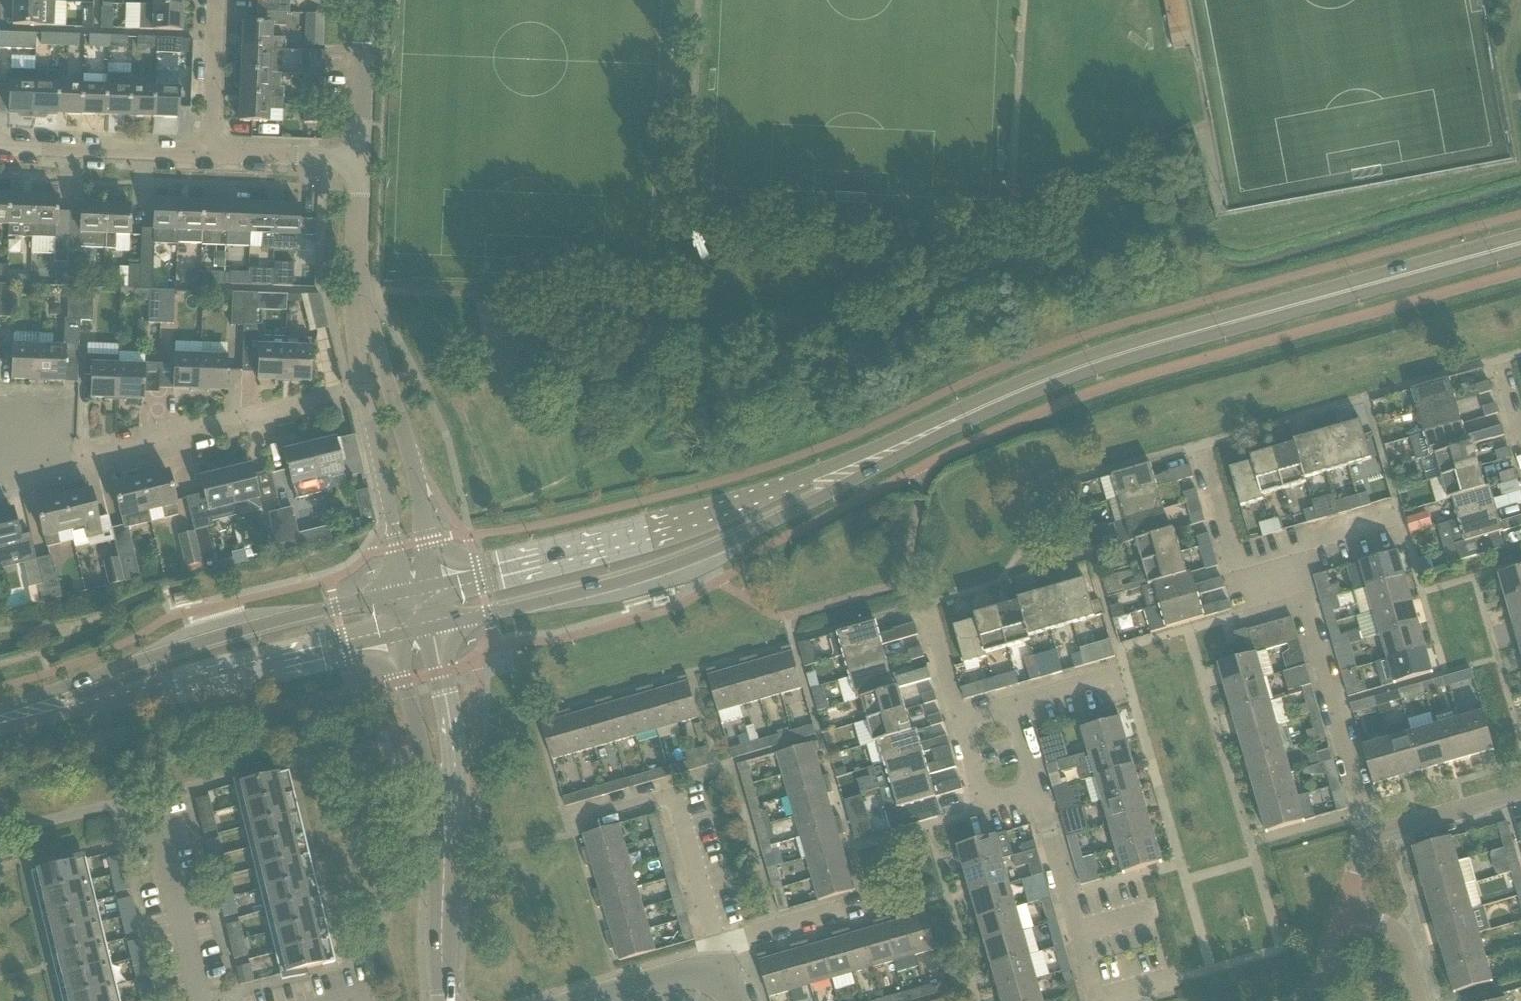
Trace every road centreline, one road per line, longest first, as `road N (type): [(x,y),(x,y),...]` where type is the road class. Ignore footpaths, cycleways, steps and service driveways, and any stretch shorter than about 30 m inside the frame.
road 1 (secondary): [(437,629),(667,571),(819,500),(982,410)]
road 2 (secondary): [(982,410),(639,539),(432,589)]
road 3 (secondary): [(982,410),(1111,359),(1520,246)]
road 4 (residential): [(1371,839),(1300,598),(1234,557),(1200,444)]
road 5 (secondary): [(395,597),(203,642),(79,684),(33,711)]
road 6 (secondary): [(33,711),(83,709),(398,637)]
road 7 (unclassified): [(355,301),(354,355),(396,550),(395,597)]
road 8 (unclassified): [(432,589),(411,460),(355,301)]
road 9 (residential): [(266,416),(71,459),(0,429)]
road 10 (residential): [(716,948),(671,796),(567,823)]
road 11 (residential): [(1099,1000),(1041,800)]
road 12 (residential): [(208,151),(0,144)]
road 13 (unclassified): [(444,1000),(442,810)]
road 14 (unclassified): [(442,810),(452,739),(437,629)]
road 15 (residential): [(198,1000),(157,822)]
road 16 (unclassified): [(398,637),(402,681),(442,810)]
road 17 (unclassified): [(357,158),(365,0)]
road 18 (residential): [(1041,800),(984,814),(959,719)]
road 19 (residential): [(1371,839),(1520,793)]
road 20 (residential): [(208,151),(214,0)]
road 21 (residential): [(716,948),(860,906)]
road 22 (residential): [(357,158),(208,151)]
road 23 (unclassified): [(355,301),(357,158)]
road 24 (residential): [(589,1000),(681,973),(715,973)]
road 25 (residential): [(1422,1000),(1404,940),(1393,928),(1345,913)]

